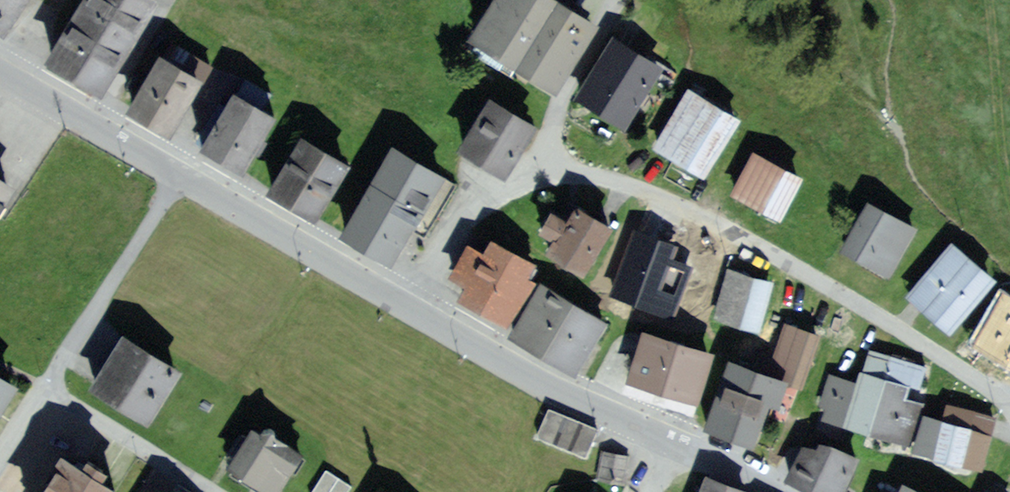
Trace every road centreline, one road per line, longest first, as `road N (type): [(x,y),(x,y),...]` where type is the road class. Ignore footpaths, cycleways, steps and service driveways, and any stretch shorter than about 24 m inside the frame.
road 1 (residential): [(401,305),(450,227),(532,183),(605,178),(837,293),(1008,400)]
road 2 (residential): [(401,305),(538,384),(681,446)]
road 3 (residential): [(181,177),(401,305)]
road 4 (residential): [(44,385),(181,177)]
road 5 (residential): [(0,72),(181,177)]
road 6 (residential): [(216,491),(44,385)]

